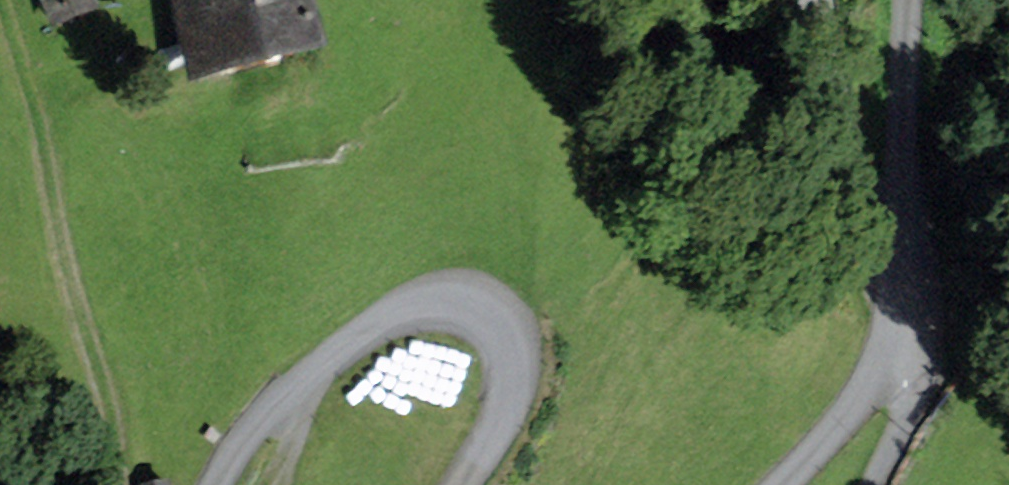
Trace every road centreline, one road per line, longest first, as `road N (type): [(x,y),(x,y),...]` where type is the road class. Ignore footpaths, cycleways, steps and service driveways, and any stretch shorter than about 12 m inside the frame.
road 1 (unclassified): [(456,484),(501,409),(514,363),(502,322),(448,294),(380,314),(328,355),(259,419),(215,484)]
road 2 (track): [(120,484),(102,382),(52,215),(48,130),(57,98),(81,76),(171,51)]
road 3 (track): [(810,0),(849,230),(896,328)]
road 4 (unclassified): [(896,328),(914,0)]
road 5 (unclassified): [(896,328),(856,401),(779,484)]
road 6 (track): [(0,13),(48,130)]

